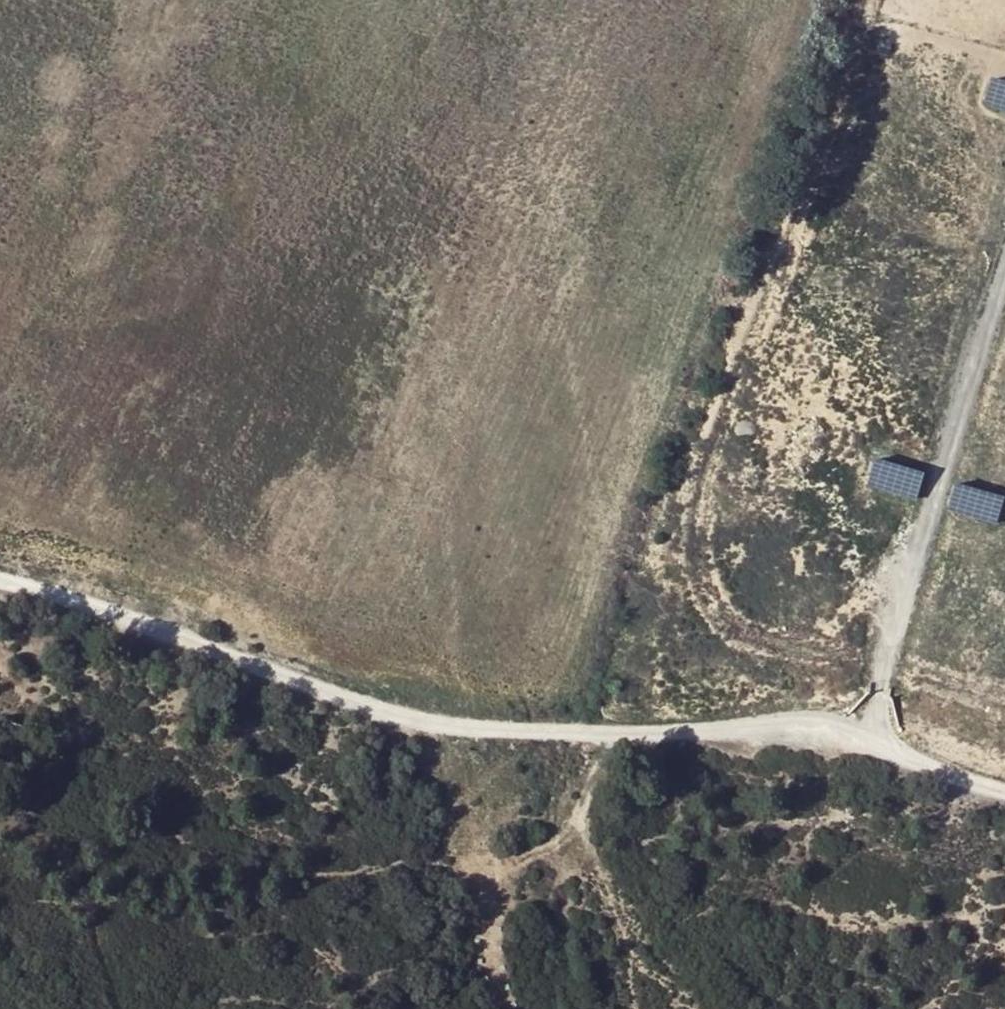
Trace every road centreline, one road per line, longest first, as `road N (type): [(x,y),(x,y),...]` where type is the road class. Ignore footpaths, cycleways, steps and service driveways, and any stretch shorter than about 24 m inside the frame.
road 1 (unclassified): [(1004,791),(840,746),(445,732),(0,588)]
road 2 (track): [(1004,254),(881,671),(872,755)]

